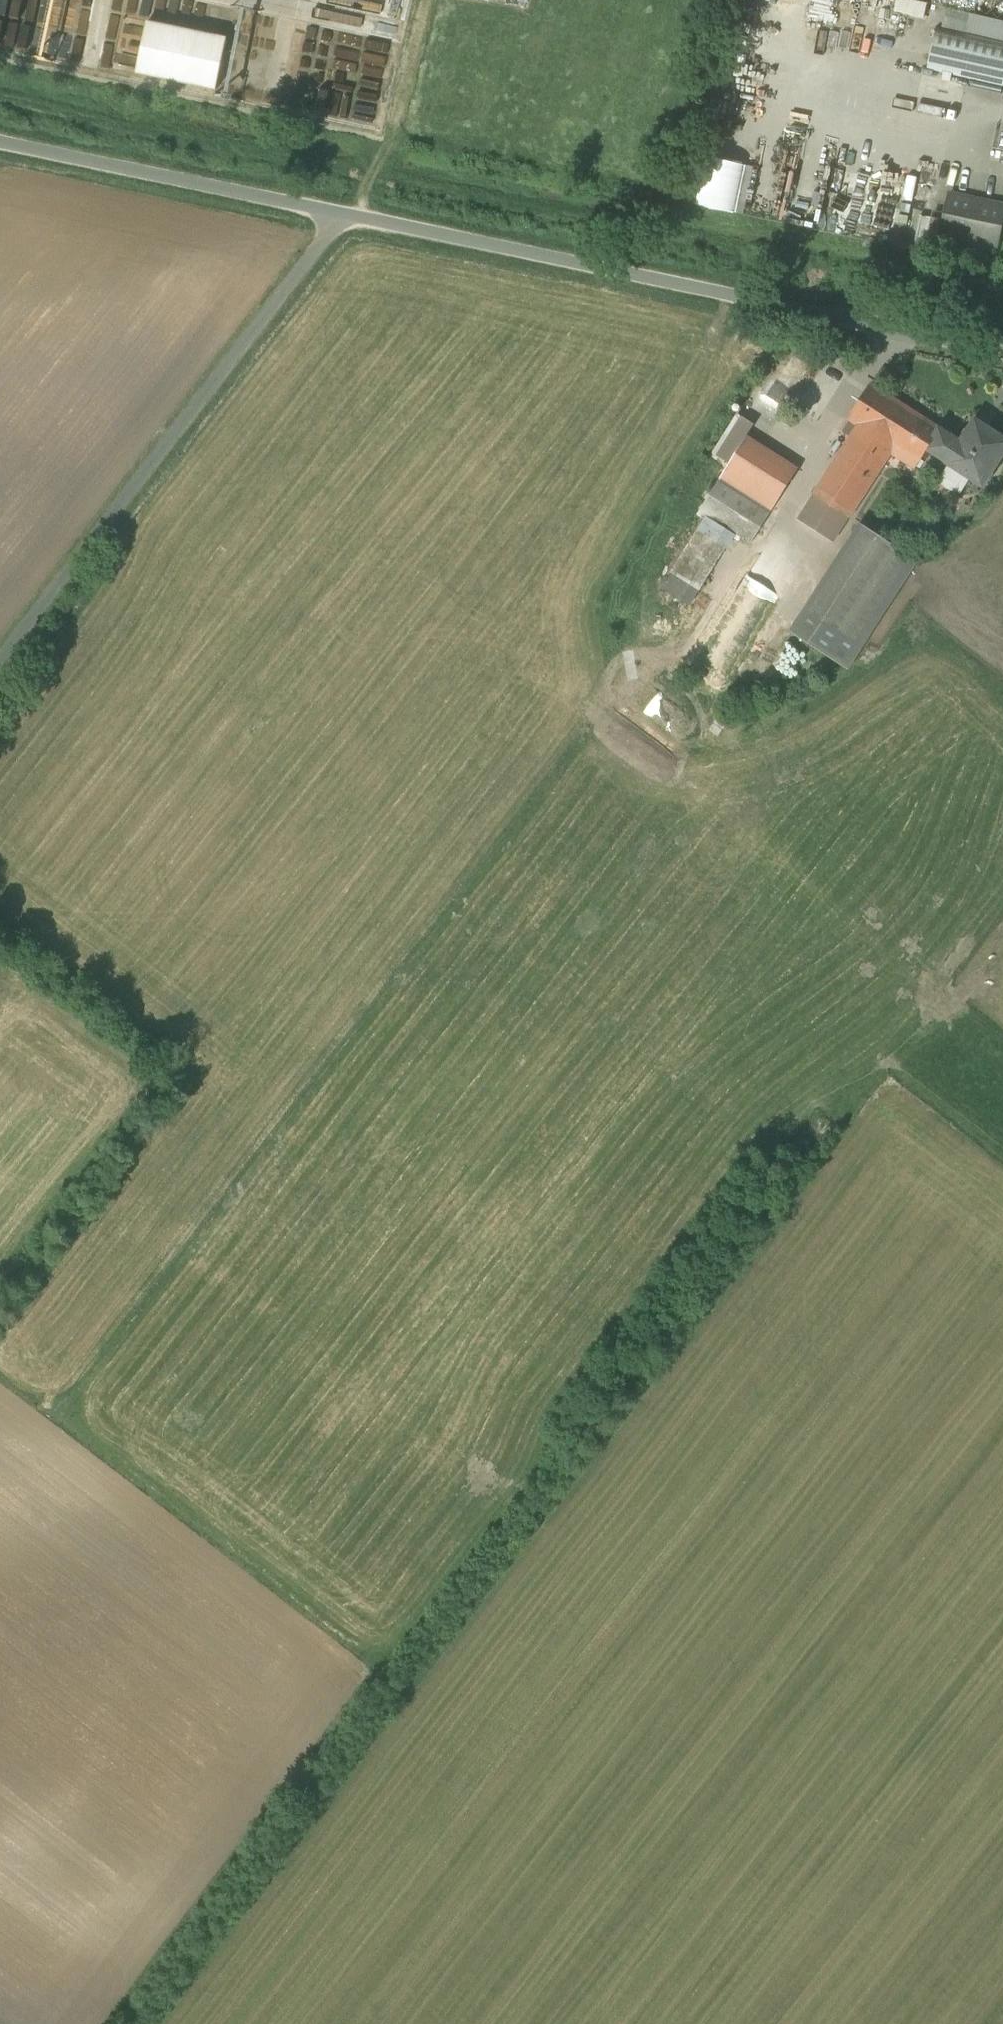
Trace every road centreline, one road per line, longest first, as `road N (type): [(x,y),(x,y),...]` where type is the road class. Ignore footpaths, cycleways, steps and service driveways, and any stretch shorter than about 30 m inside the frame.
road 1 (unclassified): [(1002,354),(342,216),(0,158)]

